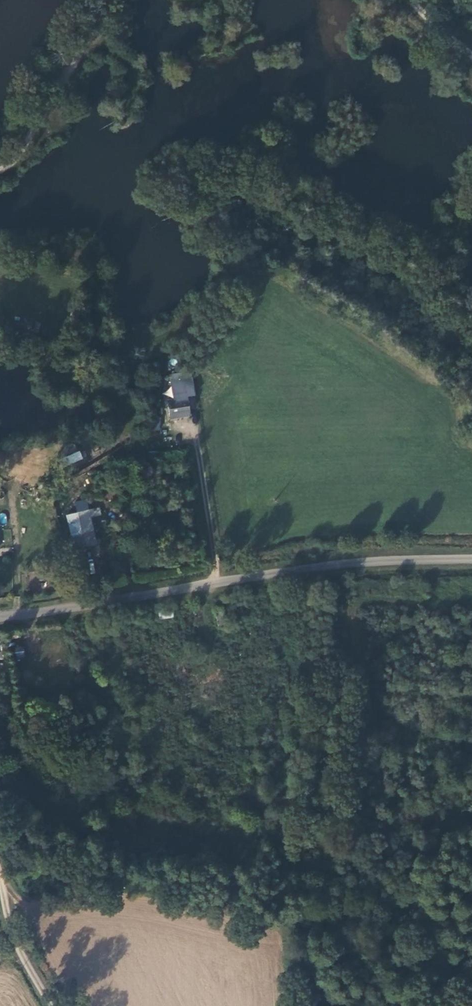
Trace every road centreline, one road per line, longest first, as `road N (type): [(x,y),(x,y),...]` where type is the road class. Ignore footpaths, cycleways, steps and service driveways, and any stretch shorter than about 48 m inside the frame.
road 1 (unclassified): [(471,559),(368,564),(0,615)]
road 2 (track): [(0,172),(38,126),(101,0)]

